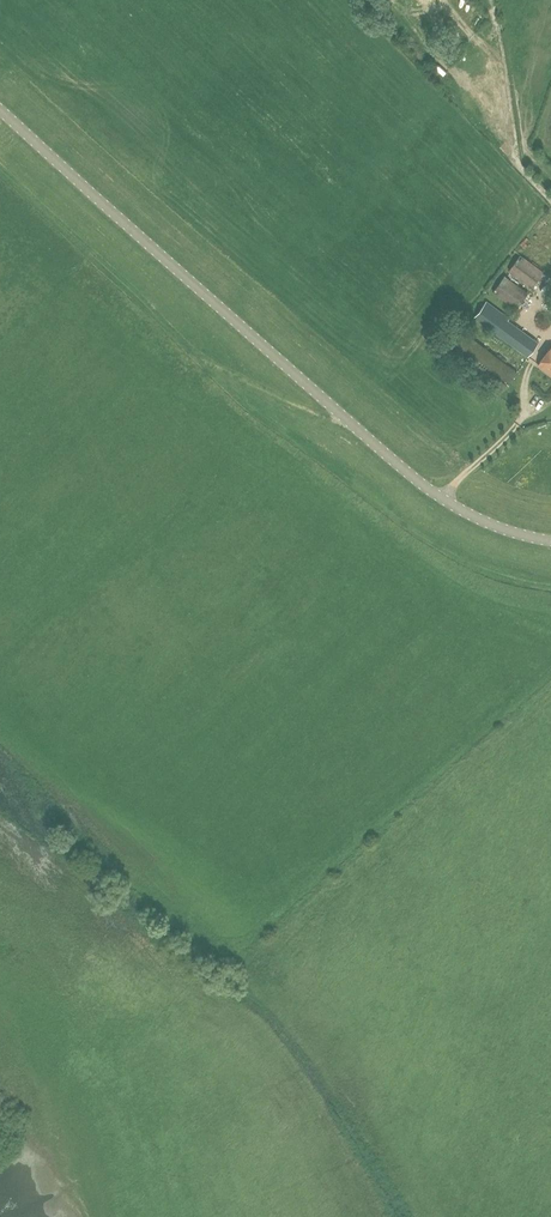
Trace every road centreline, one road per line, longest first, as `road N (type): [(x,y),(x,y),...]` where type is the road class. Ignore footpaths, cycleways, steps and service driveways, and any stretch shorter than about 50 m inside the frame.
road 1 (unclassified): [(550,541),(455,511),(0,107)]

